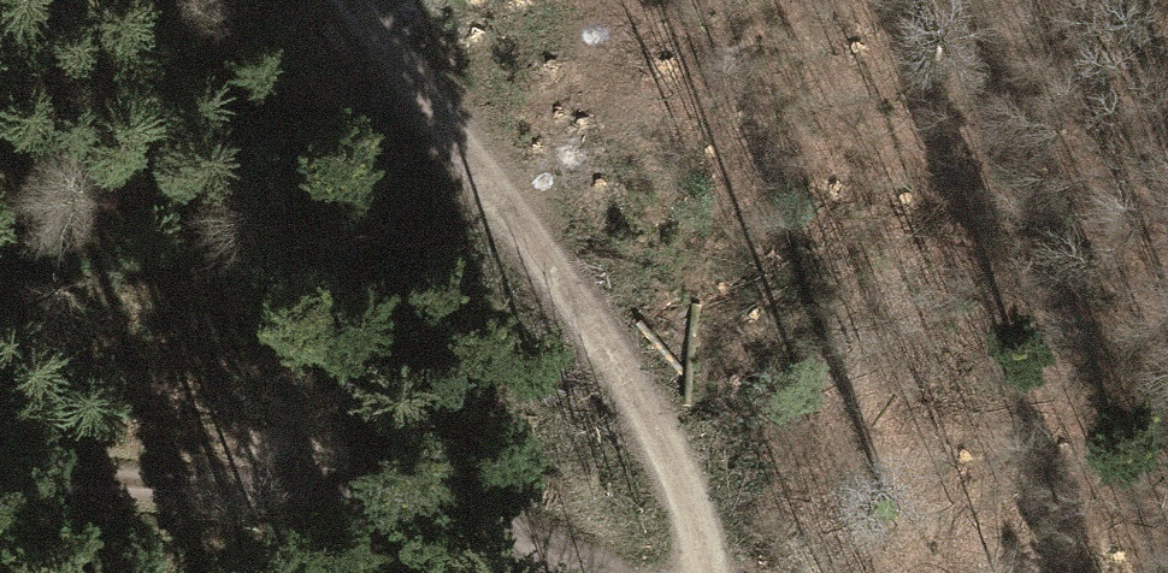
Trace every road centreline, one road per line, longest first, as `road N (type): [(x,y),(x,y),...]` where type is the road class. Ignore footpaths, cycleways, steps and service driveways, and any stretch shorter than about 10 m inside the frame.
road 1 (track): [(693,572),(636,410),(338,0)]
road 2 (track): [(0,452),(491,519),(598,572)]

